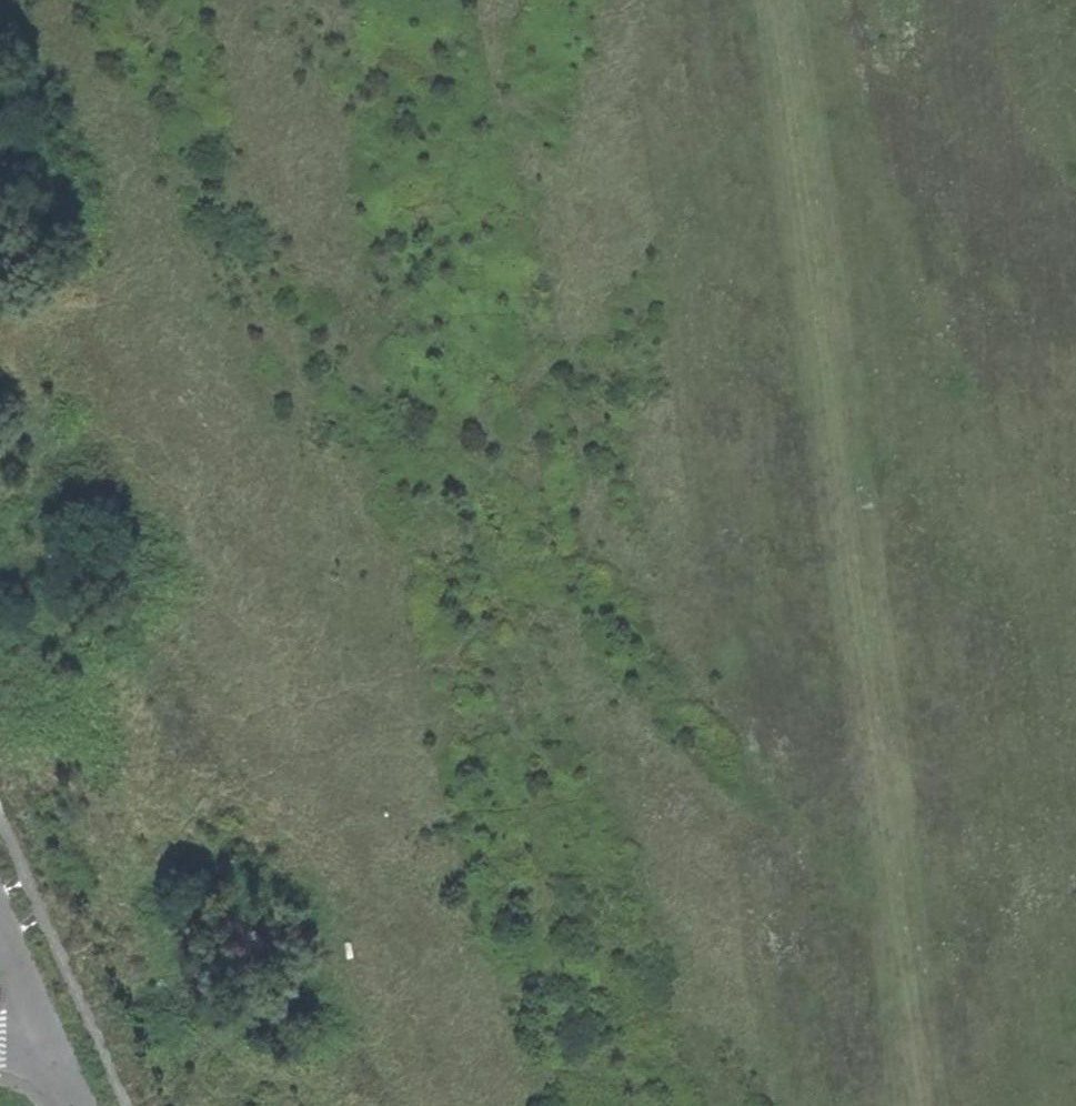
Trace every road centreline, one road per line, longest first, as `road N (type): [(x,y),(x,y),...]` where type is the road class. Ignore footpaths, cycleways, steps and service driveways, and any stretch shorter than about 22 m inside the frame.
road 1 (residential): [(50,1040),(0,924)]

